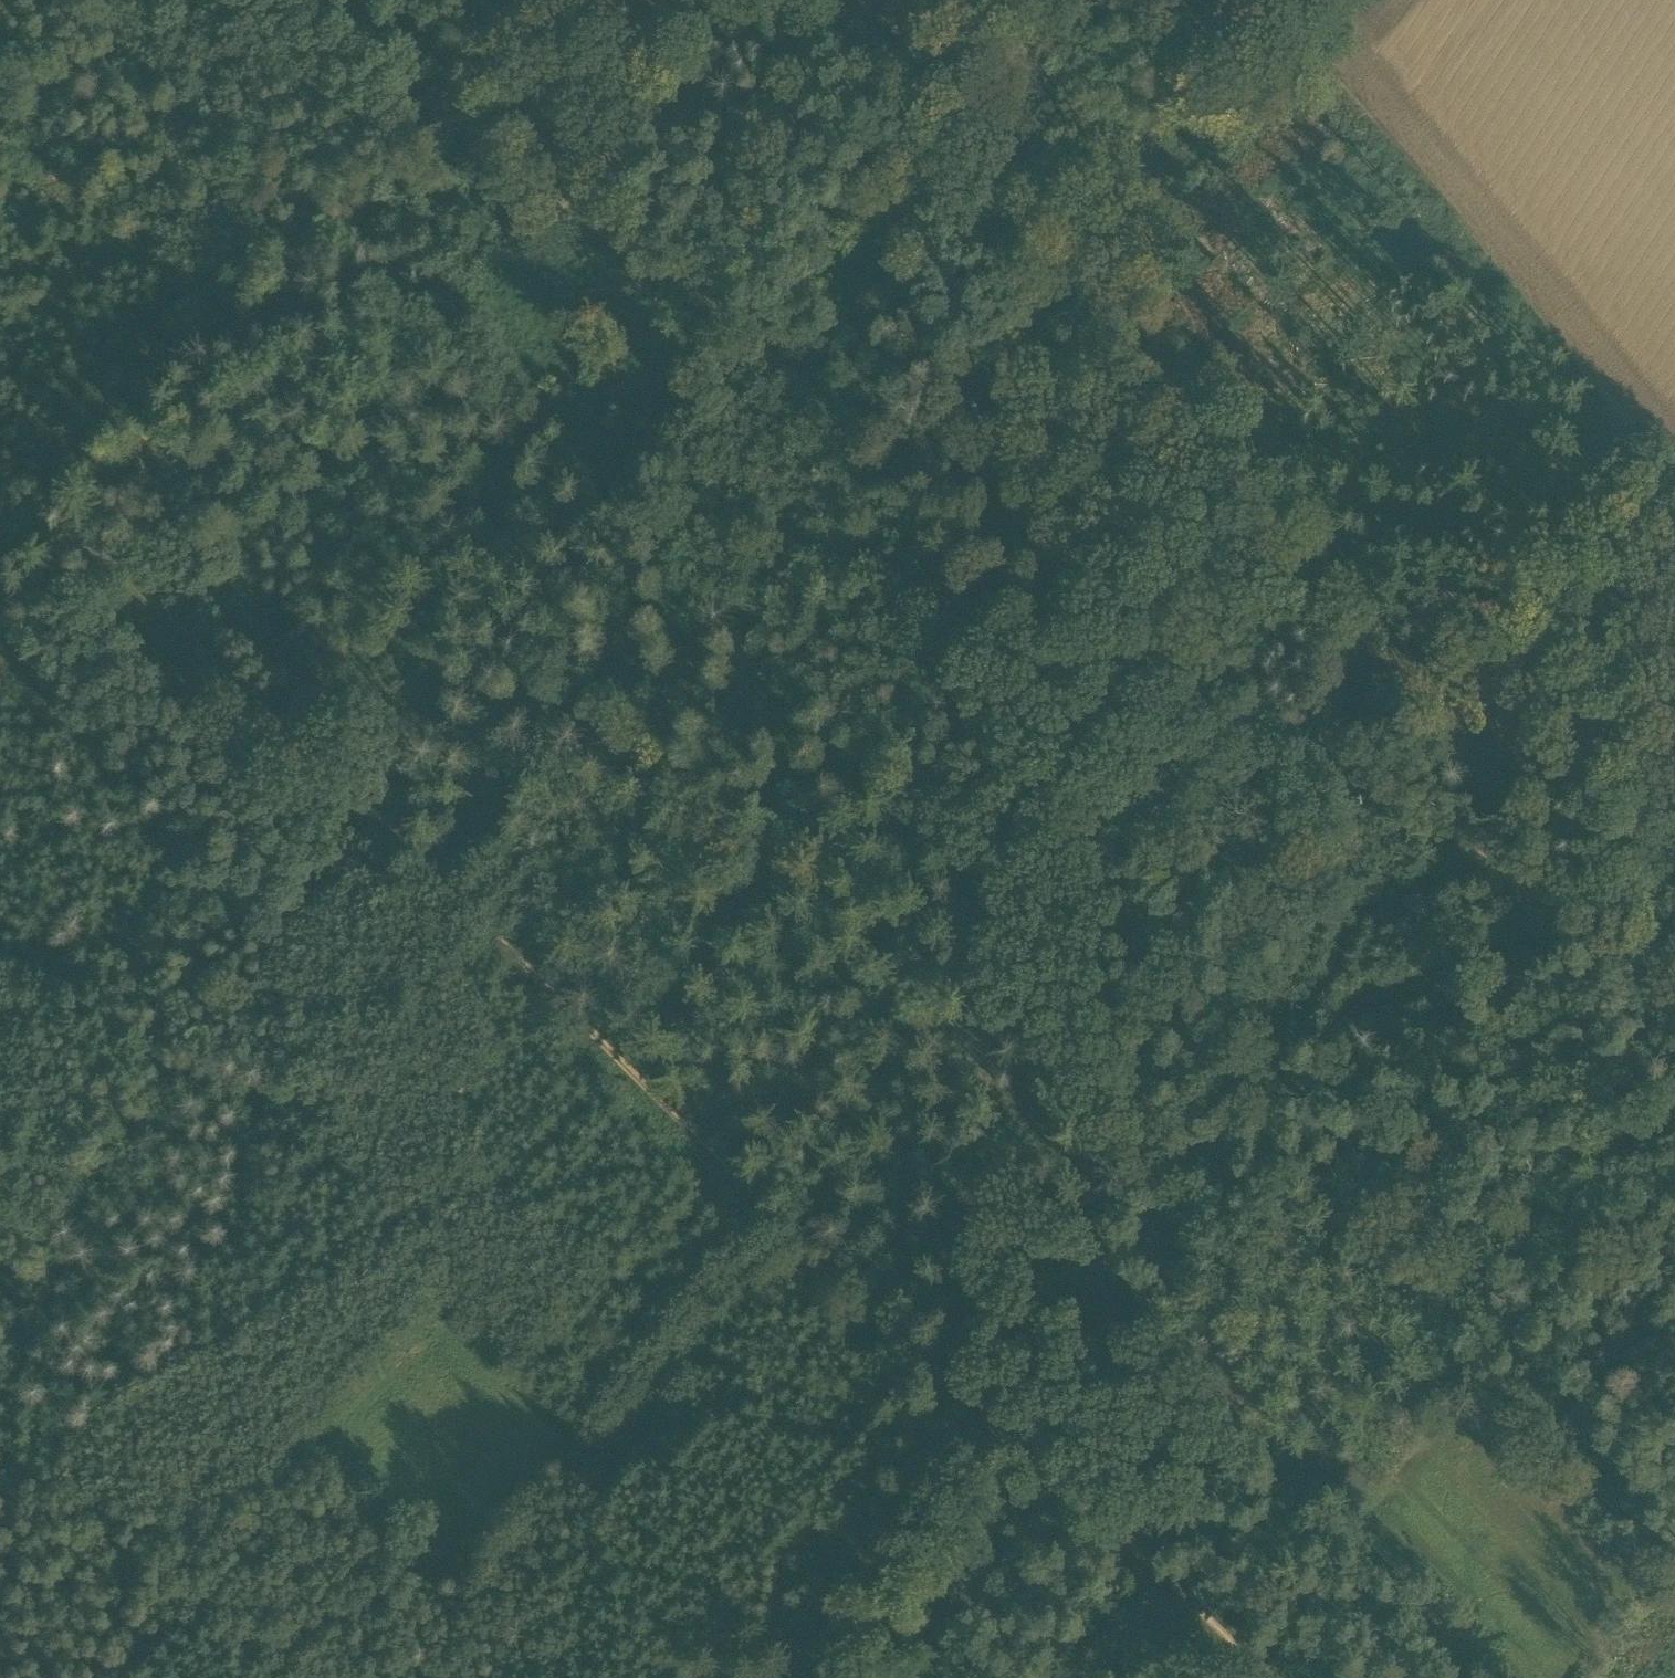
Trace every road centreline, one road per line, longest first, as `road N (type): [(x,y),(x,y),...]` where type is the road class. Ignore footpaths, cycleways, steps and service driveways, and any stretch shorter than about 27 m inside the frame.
road 1 (track): [(1674,990),(424,106),(299,0)]
road 2 (track): [(1251,1677),(1230,1648),(108,556),(67,527)]
road 3 (track): [(514,0),(0,607)]
road 4 (track): [(1357,0),(907,447)]
road 5 (track): [(1084,1508),(1187,1425),(1247,1437),(1378,1418),(1420,1427)]
road 6 (track): [(630,1068),(516,1181),(447,1212),(460,1330)]

